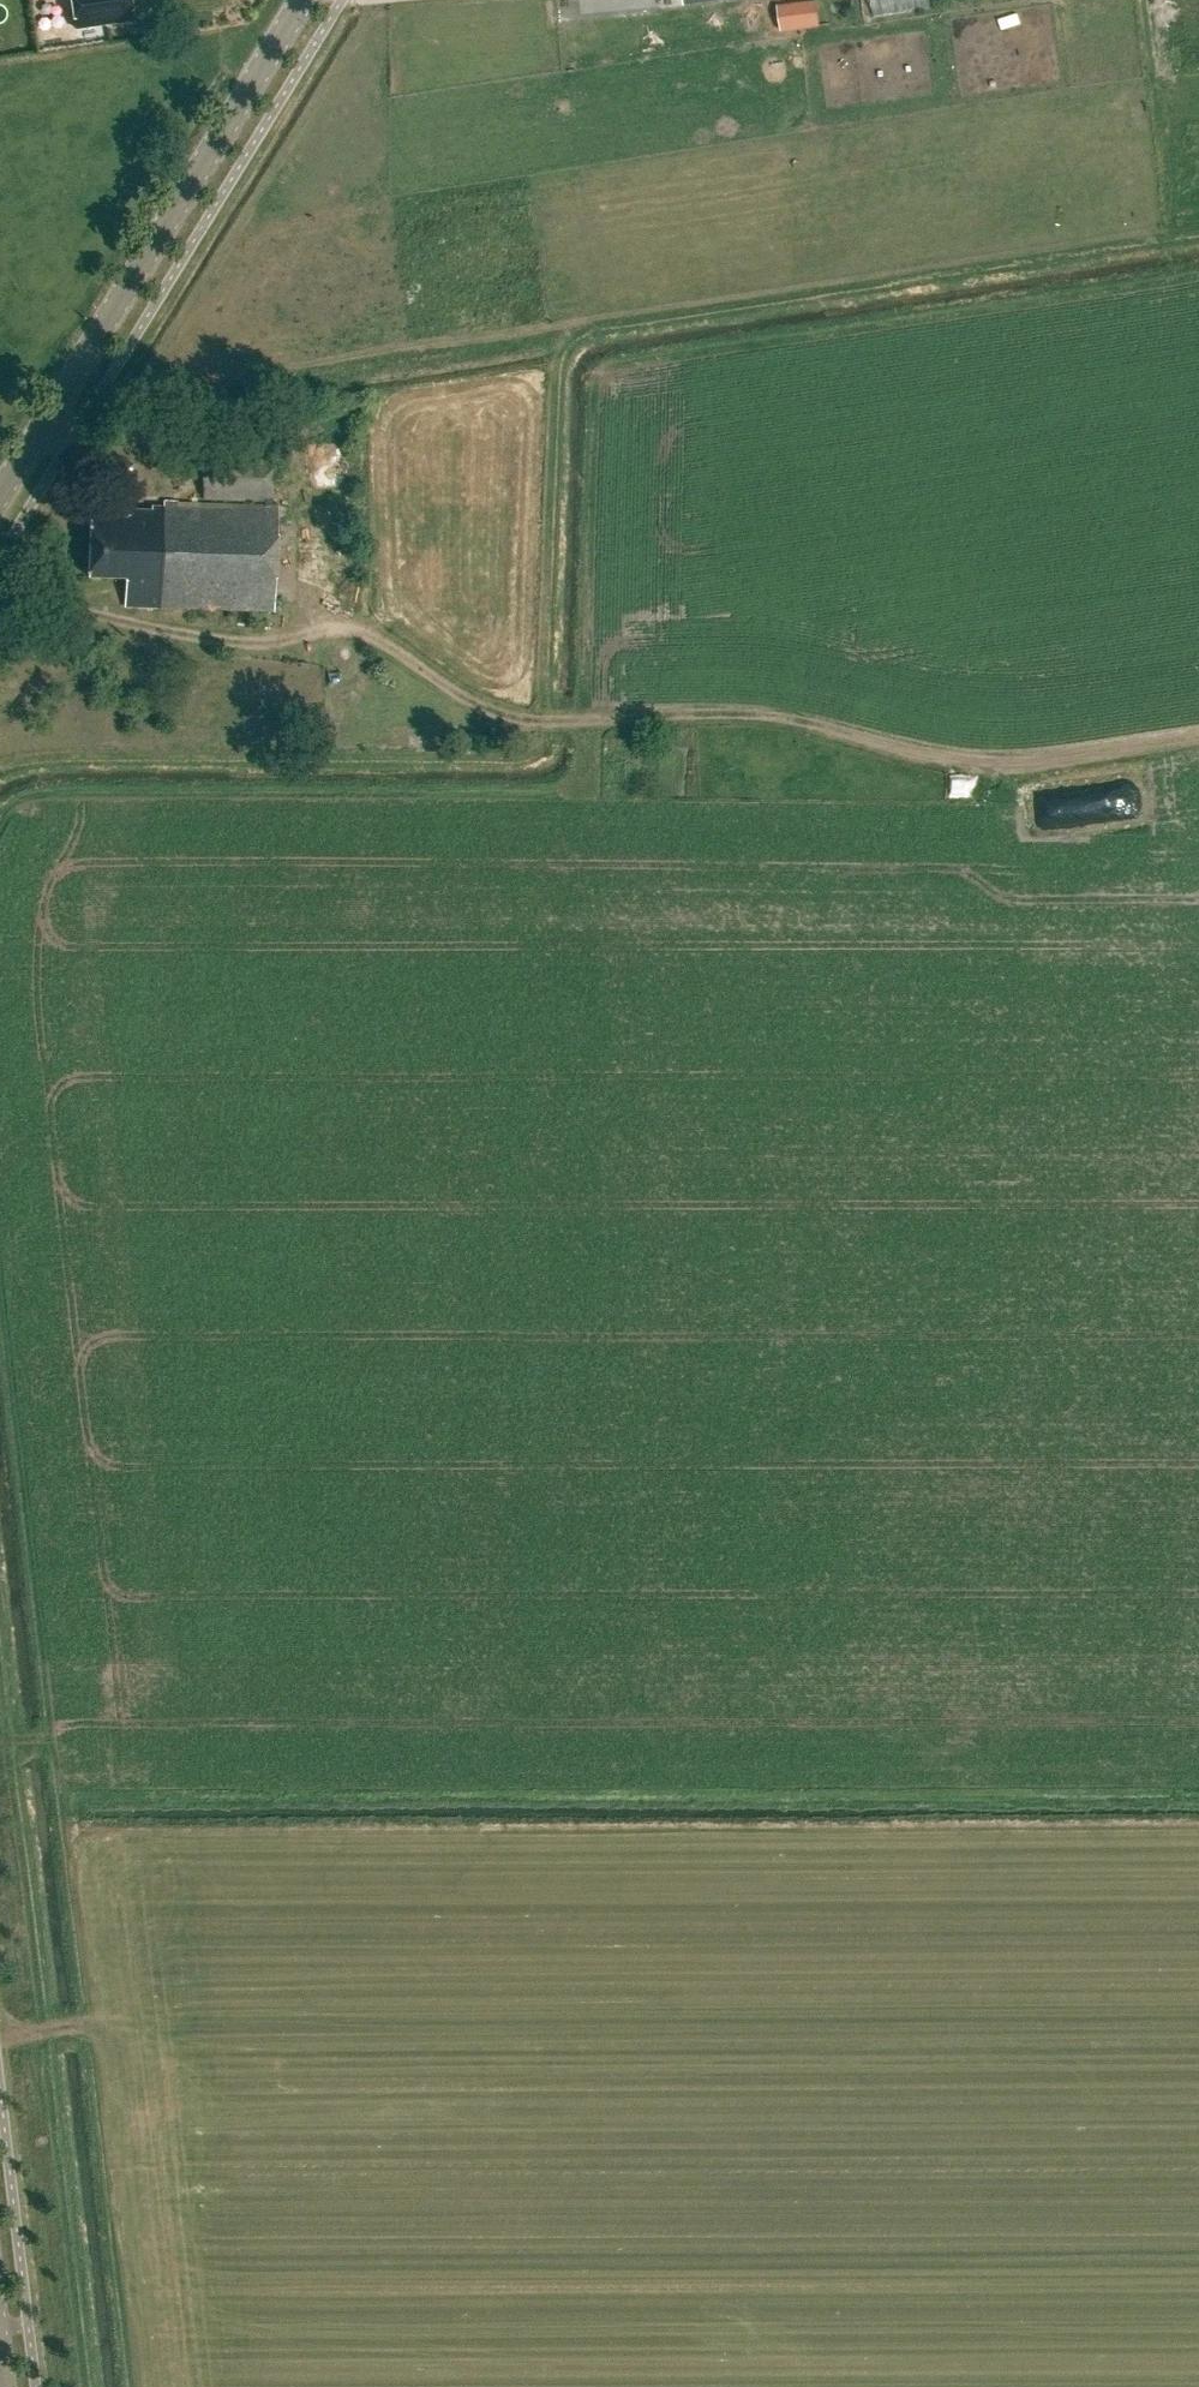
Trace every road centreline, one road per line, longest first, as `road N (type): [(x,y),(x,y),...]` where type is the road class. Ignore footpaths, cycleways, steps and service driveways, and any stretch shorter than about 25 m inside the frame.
road 1 (secondary): [(0,507),(308,0)]

